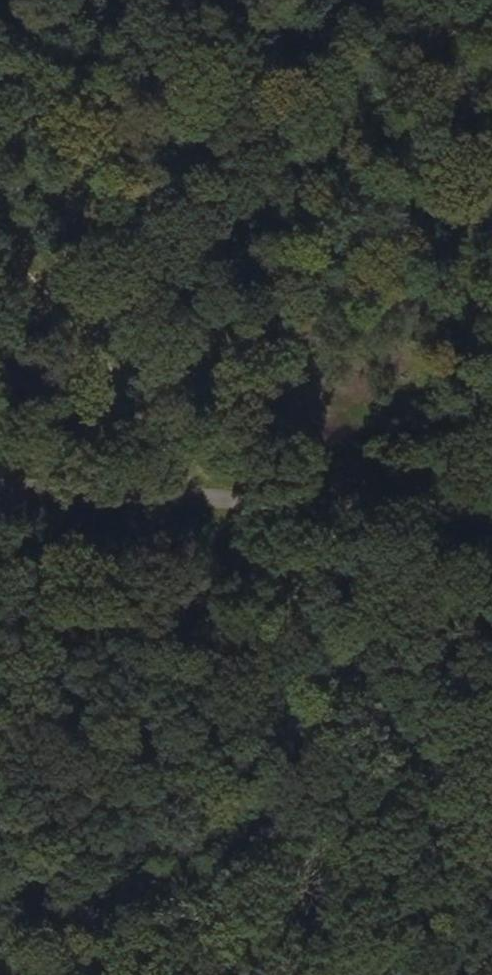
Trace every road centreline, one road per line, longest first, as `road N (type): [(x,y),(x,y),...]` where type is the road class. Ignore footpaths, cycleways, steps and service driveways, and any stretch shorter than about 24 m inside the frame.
road 1 (track): [(491,876),(0,231)]
road 2 (unclassified): [(0,485),(491,510)]

